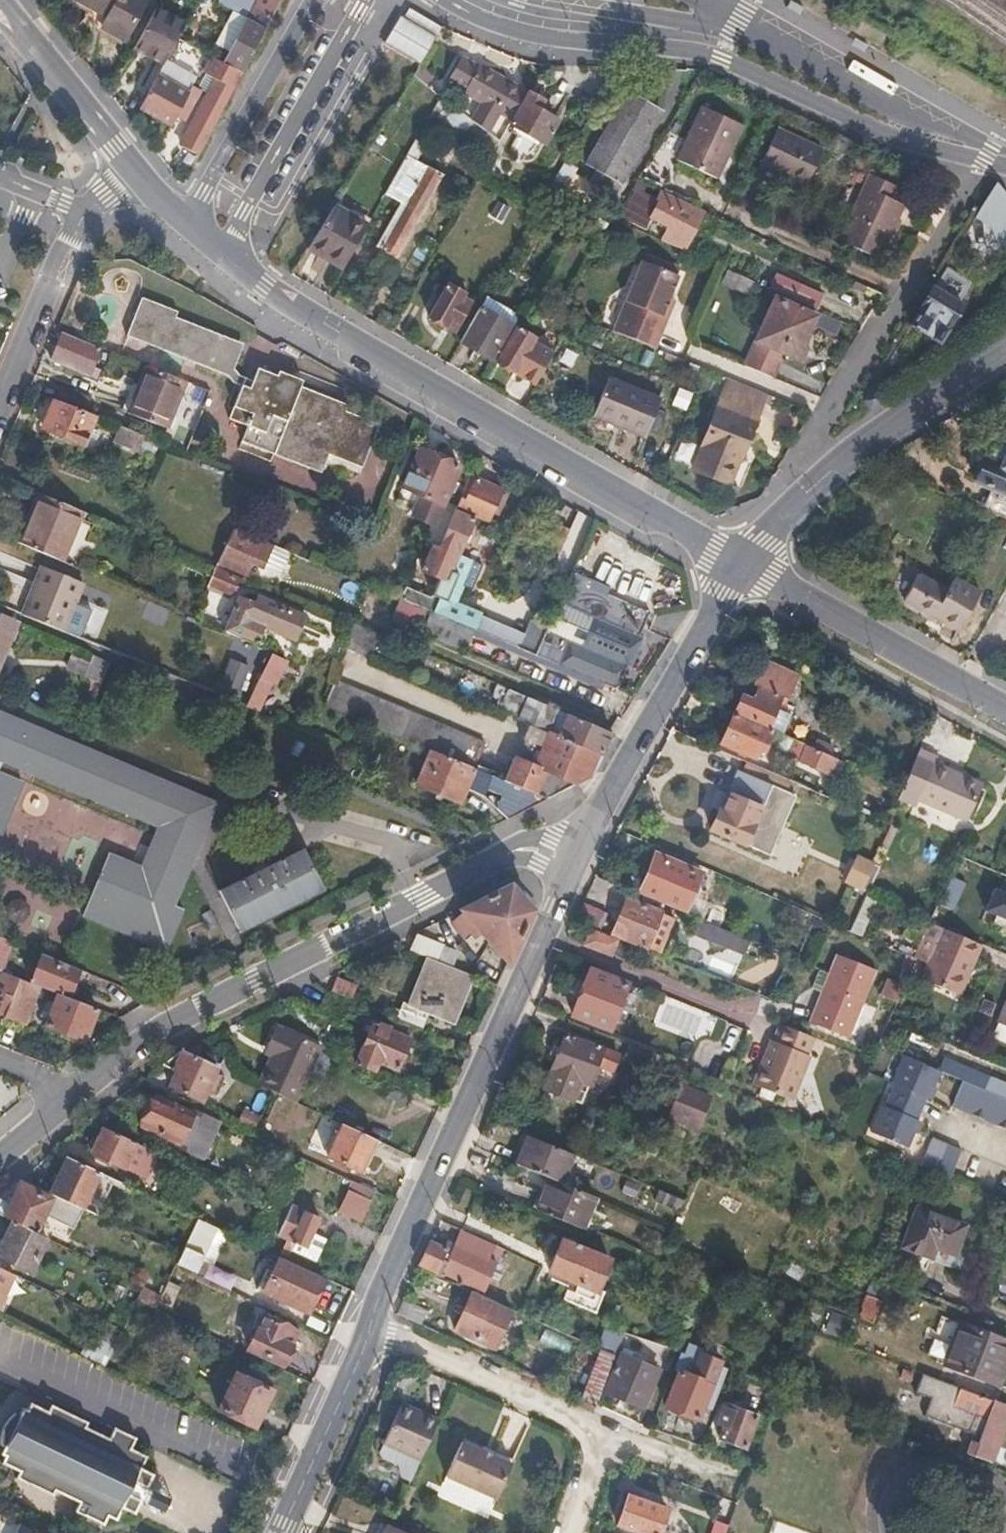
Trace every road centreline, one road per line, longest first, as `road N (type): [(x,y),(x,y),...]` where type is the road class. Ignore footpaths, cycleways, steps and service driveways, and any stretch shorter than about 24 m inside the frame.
road 1 (residential): [(224,255),(264,287),(737,566)]
road 2 (residential): [(69,1095),(173,1020),(502,856),(579,847)]
road 3 (residential): [(985,160),(891,137),(721,59),(530,32),(443,0)]
road 4 (secondary): [(579,847),(369,1332)]
road 5 (residential): [(825,477),(813,442),(985,160)]
road 6 (residential): [(300,1493),(0,1345)]
road 7 (secondary): [(737,566),(579,847)]
road 8 (residential): [(737,566),(1005,715)]
road 9 (residential): [(224,255),(367,0)]
road 10 (residential): [(607,1432),(369,1332)]
road 11 (residential): [(0,8),(142,181)]
road 12 (secondary): [(1005,348),(825,477)]
road 13 (residential): [(0,415),(86,211)]
road 14 (residential): [(885,1532),(886,1496),(896,1480),(914,1464),(952,1458),(984,1473),(1003,1532)]
road 15 (secondary): [(369,1332),(300,1493)]
road 16 (residential): [(734,1478),(607,1432)]
road 17 (secondary): [(825,477),(737,566)]

